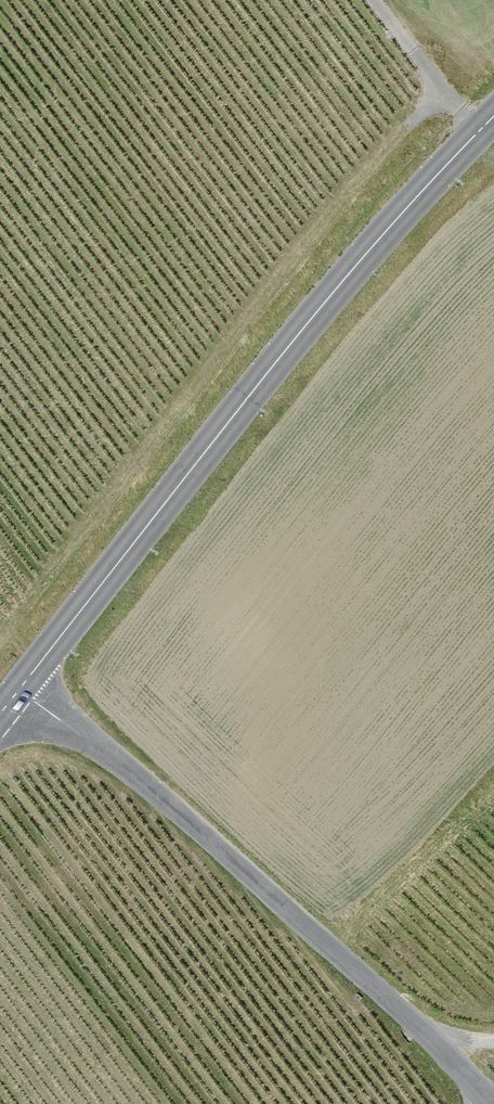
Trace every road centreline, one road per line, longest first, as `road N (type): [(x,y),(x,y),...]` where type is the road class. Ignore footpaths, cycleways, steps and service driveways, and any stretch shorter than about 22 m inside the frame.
road 1 (secondary): [(35,687),(386,247),(493,131)]
road 2 (unclassified): [(35,687),(475,1103)]
road 3 (track): [(362,0),(476,147)]

